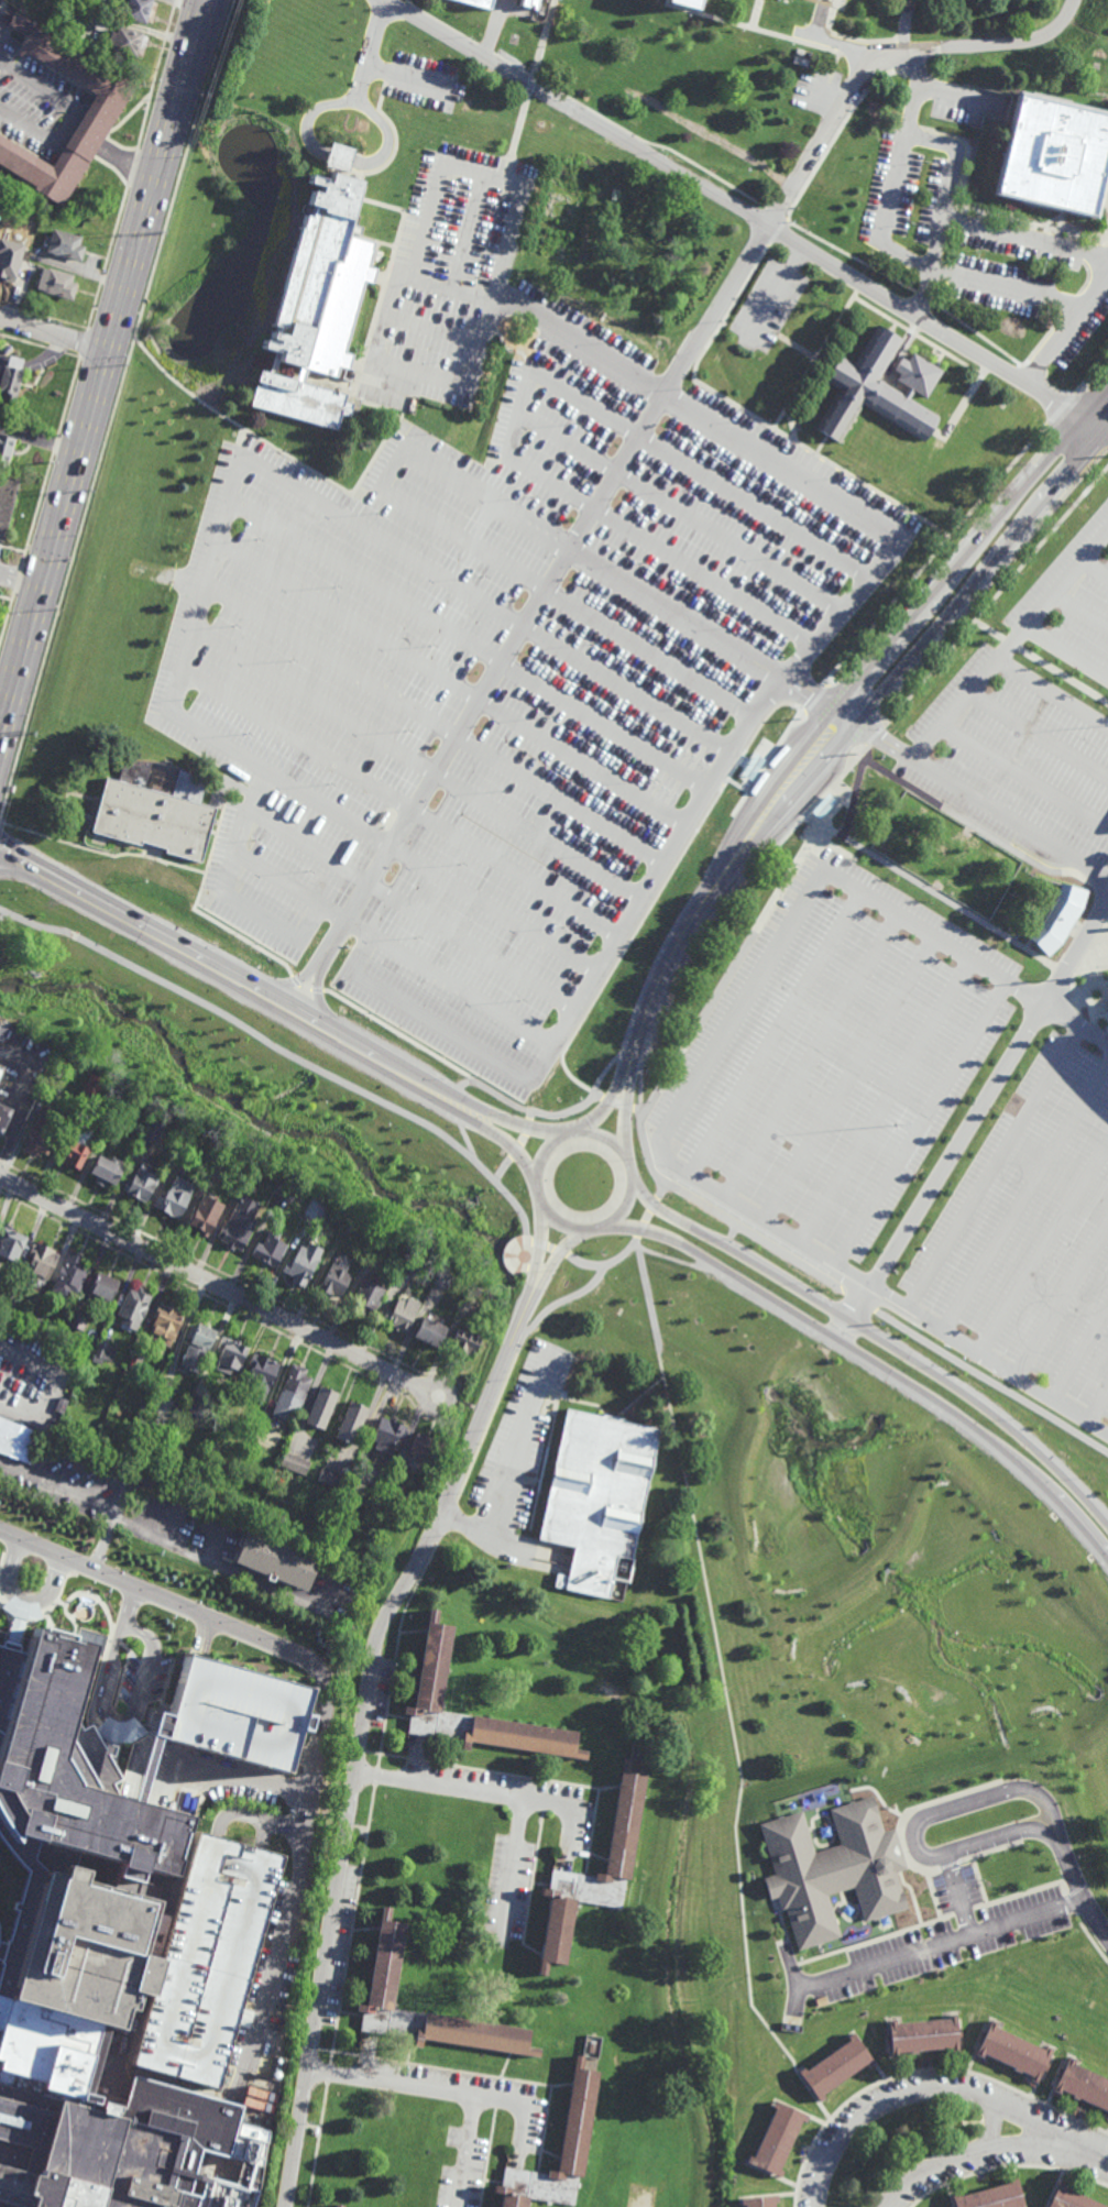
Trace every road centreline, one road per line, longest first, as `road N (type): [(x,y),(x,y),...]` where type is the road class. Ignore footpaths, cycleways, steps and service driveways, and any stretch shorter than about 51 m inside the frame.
road 1 (residential): [(283,2206),(374,1638),(435,1528),(535,1286)]
road 2 (residential): [(386,0),(1050,398),(1086,413)]
road 3 (primary): [(0,726),(189,52)]
road 4 (secondary): [(720,1267),(992,1441),(1107,1573)]
road 5 (residential): [(0,1175),(438,1398)]
road 6 (secondary): [(1107,1528),(1032,1446),(975,1398),(729,1243)]
road 7 (residential): [(1107,388),(892,641),(844,720)]
road 8 (residential): [(844,720),(910,668),(1107,438)]
road 9 (residential): [(844,720),(715,887),(656,990),(636,1043)]
road 10 (residential): [(1053,2137),(945,2090),(887,2100),(862,2115),(823,2164),(819,2206)]
road 11 (residential): [(768,227),(844,95),(869,67),(912,48),(972,46)]
road 12 (secondary): [(217,969),(448,1107)]
road 13 (secondary): [(446,1089),(246,977),(217,969)]
road 14 (secondary): [(0,853),(217,969)]
road 15 (residential): [(885,2206),(955,2159),(1053,2137)]
road 16 (secondary): [(580,1132),(542,1157),(536,1187),(550,1217),(581,1232)]
road 17 (secondary): [(596,1229),(671,1238),(720,1267)]
road 18 (secondary): [(569,1133),(528,1127),(446,1089)]
road 19 (secondary): [(448,1107),(517,1149),(536,1187)]
road 20 (residential): [(629,1165),(625,1129),(636,1043)]

